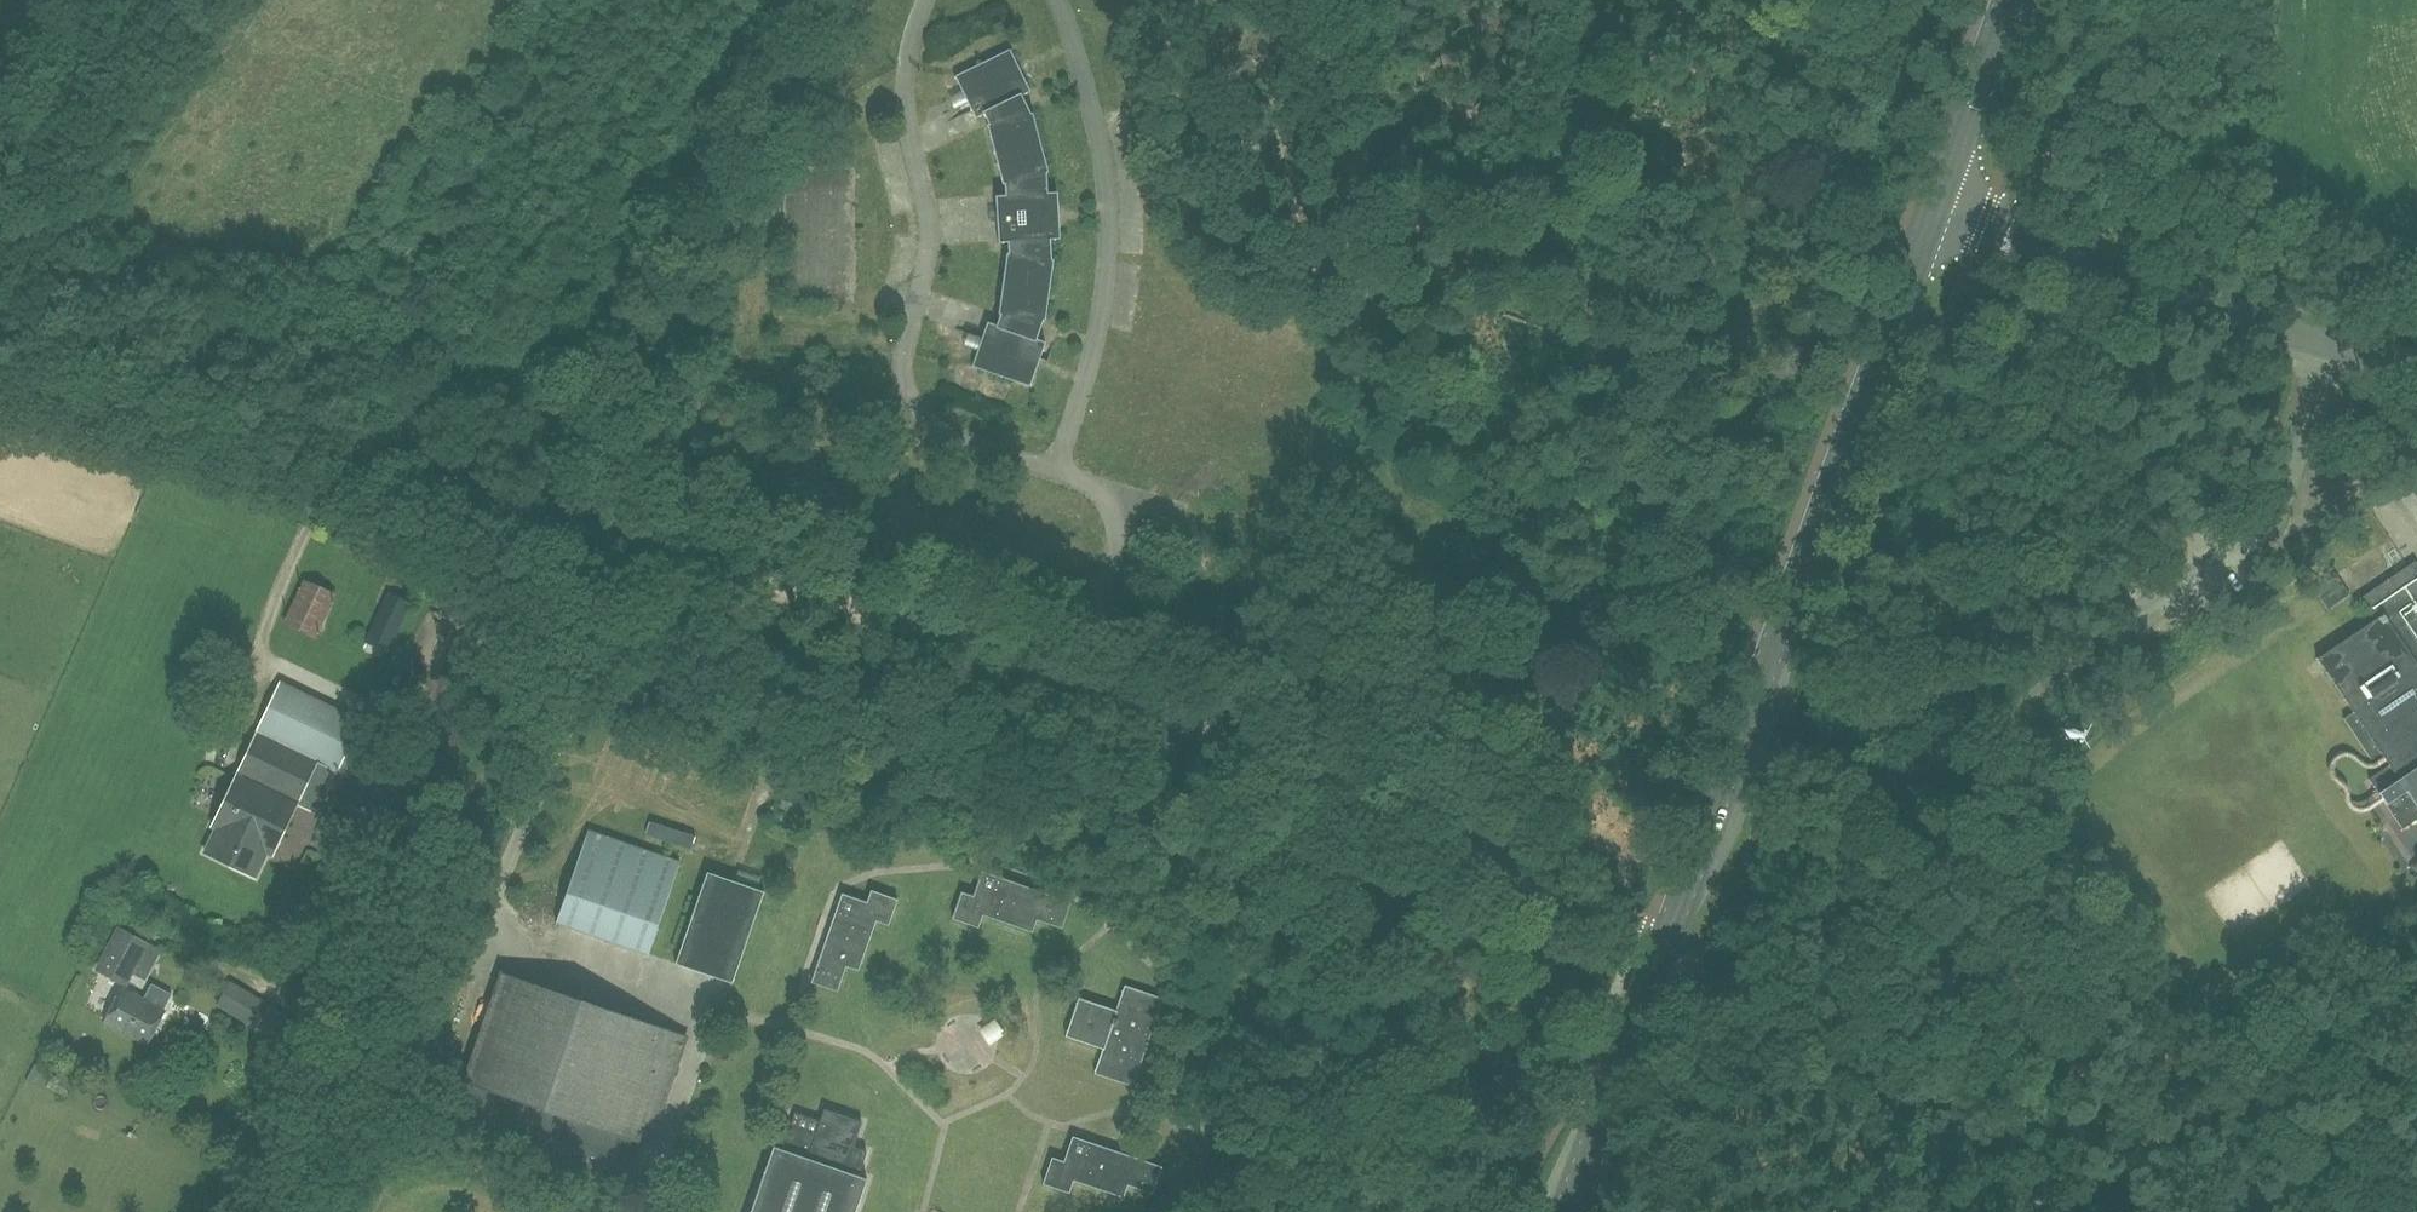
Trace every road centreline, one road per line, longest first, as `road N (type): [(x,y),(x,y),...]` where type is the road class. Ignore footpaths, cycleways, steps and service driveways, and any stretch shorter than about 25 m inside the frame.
road 1 (track): [(0,299),(586,525),(1074,683),(1437,838)]
road 2 (secondary): [(1664,946),(1932,204)]
road 3 (unclassified): [(2416,364),(2328,347),(1932,204)]
road 4 (track): [(2119,1211),(1970,1157),(1736,977),(1691,952)]
road 5 (secondary): [(1571,1211),(1664,946)]
road 6 (unclassified): [(1437,838),(1636,940),(1664,946)]
road 7 (secondary): [(1932,204),(2006,0)]

